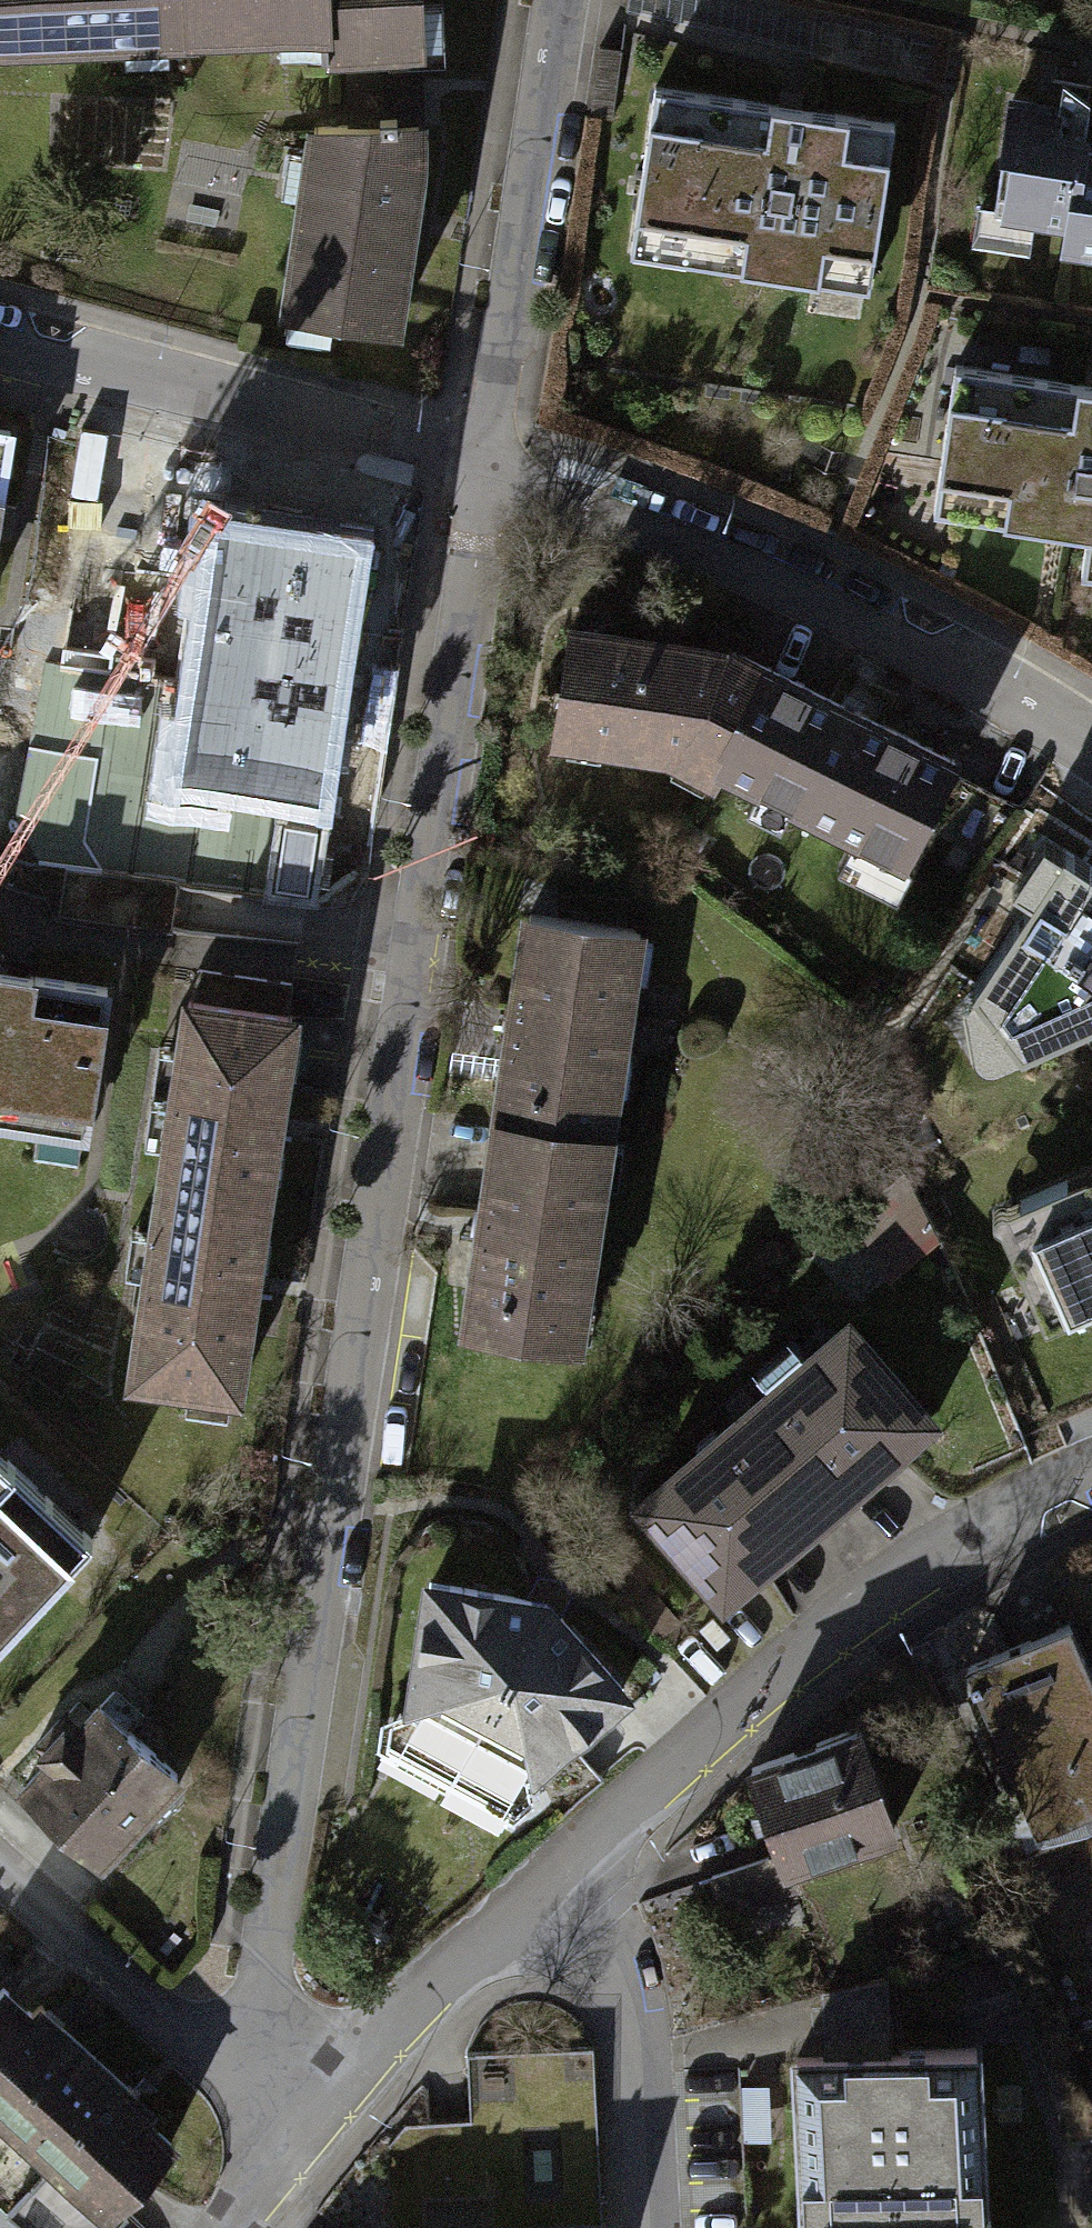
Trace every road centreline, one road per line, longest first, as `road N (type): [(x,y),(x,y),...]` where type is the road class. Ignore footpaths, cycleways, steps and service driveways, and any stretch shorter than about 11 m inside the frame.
road 1 (residential): [(259,2077),(283,1837),(494,468)]
road 2 (residential): [(555,1883),(787,1663),(986,1527),(1091,1479)]
road 3 (residential): [(494,468),(905,631),(1091,750)]
road 4 (residential): [(0,338),(494,468)]
road 5 (residential): [(494,468),(563,0)]
road 6 (residential): [(555,1883),(612,1957),(640,2045),(650,2227)]
road 7 (residential): [(309,2133),(555,1883)]
road 8 (residential): [(0,1879),(166,2034),(259,2077)]
road 9 (residential): [(234,2227),(309,2133)]

